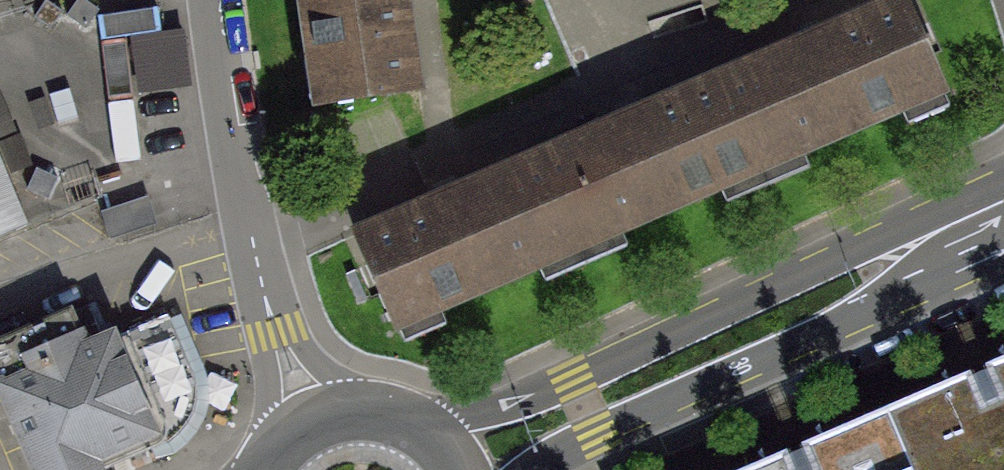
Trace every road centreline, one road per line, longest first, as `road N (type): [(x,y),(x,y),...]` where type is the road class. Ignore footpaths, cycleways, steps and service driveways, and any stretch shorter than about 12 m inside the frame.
road 1 (secondary): [(926,247),(807,277),(573,381),(420,429)]
road 2 (secondary): [(534,469),(826,329),(926,247)]
road 3 (residential): [(279,331),(247,224),(216,0)]
road 4 (residential): [(369,411),(279,331)]

